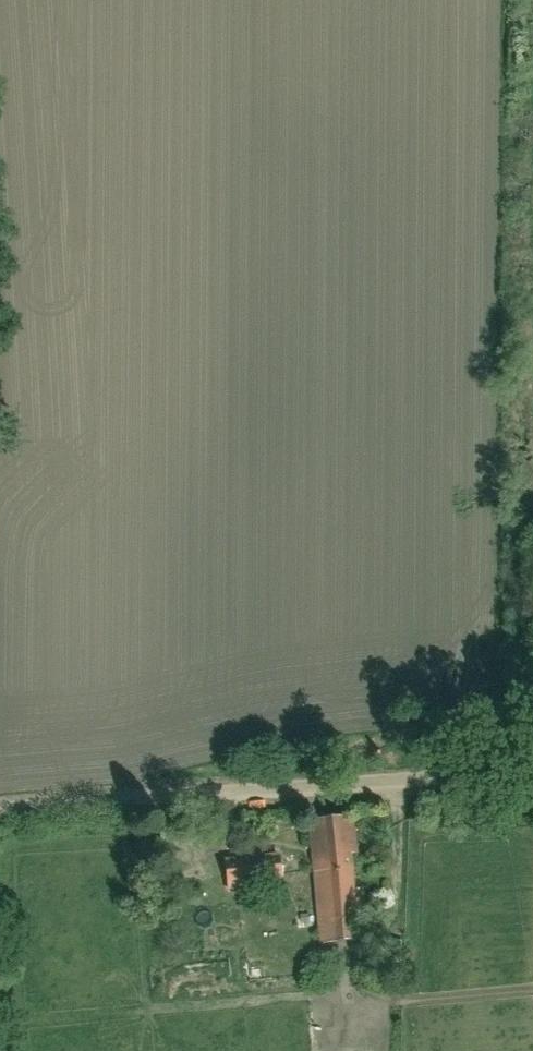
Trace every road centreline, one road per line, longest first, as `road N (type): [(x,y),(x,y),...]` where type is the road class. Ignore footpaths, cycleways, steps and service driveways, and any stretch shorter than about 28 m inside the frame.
road 1 (unclassified): [(532,770),(0,805)]

